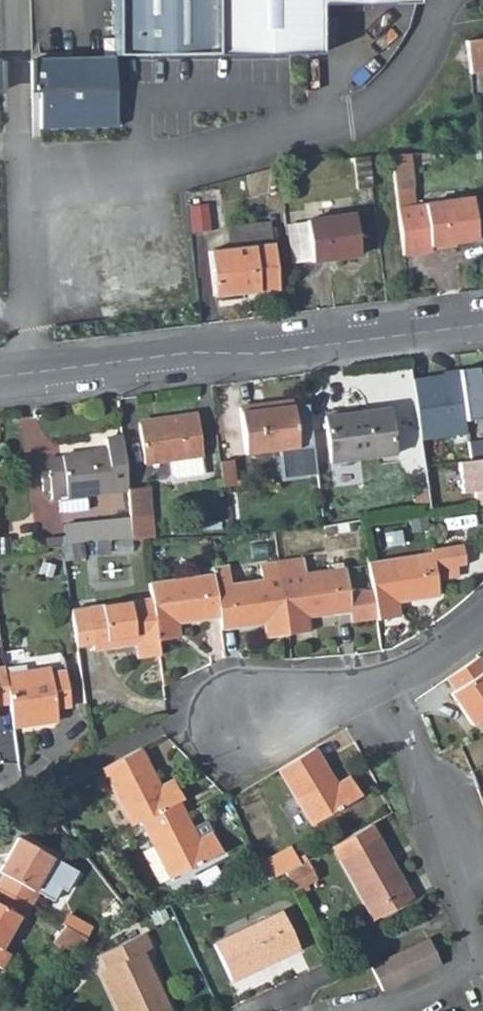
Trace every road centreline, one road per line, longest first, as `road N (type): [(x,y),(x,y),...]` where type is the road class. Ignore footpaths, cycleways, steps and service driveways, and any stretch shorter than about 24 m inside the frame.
road 1 (residential): [(482,322),(0,376)]
road 2 (track): [(254,1010),(477,900)]
road 3 (residential): [(378,692),(438,801),(477,900)]
road 4 (residential): [(242,723),(378,692)]
road 5 (residential): [(378,692),(482,617)]

